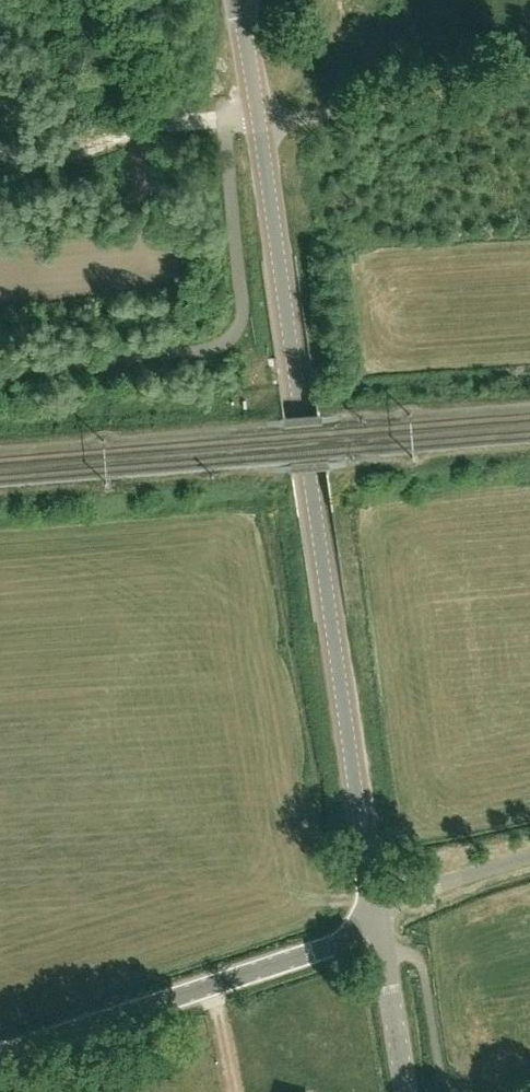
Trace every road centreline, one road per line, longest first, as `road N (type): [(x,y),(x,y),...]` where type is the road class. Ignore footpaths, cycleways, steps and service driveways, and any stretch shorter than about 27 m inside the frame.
road 1 (tertiary): [(378,926),(241,0)]
road 2 (unclassified): [(0,1052),(378,926)]
road 3 (track): [(258,124),(529,84)]
road 4 (tertiary): [(405,1091),(378,926)]

